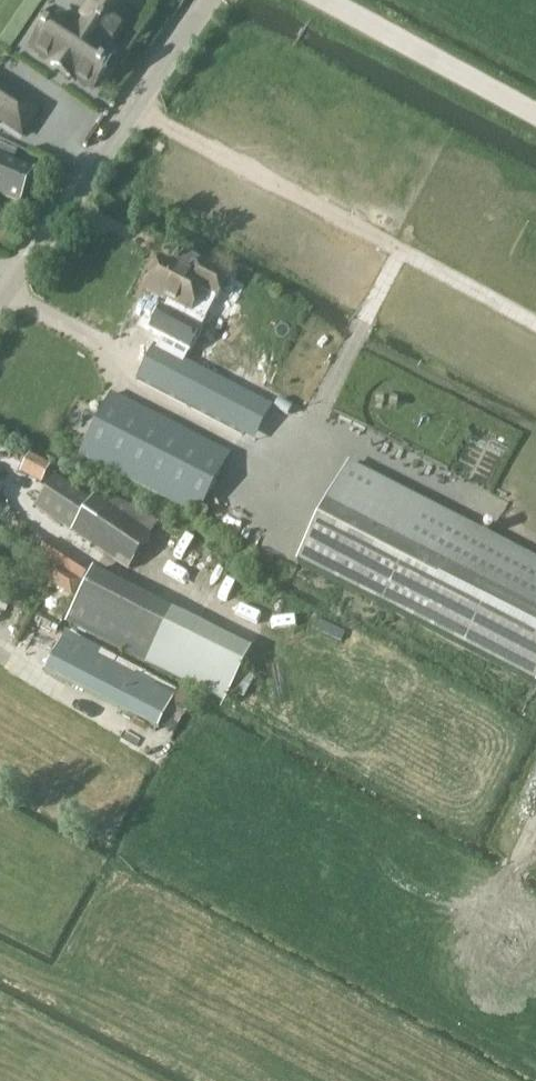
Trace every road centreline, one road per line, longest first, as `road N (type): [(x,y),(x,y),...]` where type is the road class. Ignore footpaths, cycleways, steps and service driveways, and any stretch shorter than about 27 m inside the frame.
road 1 (tertiary): [(13,277),(212,0)]
road 2 (unclassified): [(535,115),(325,0)]

